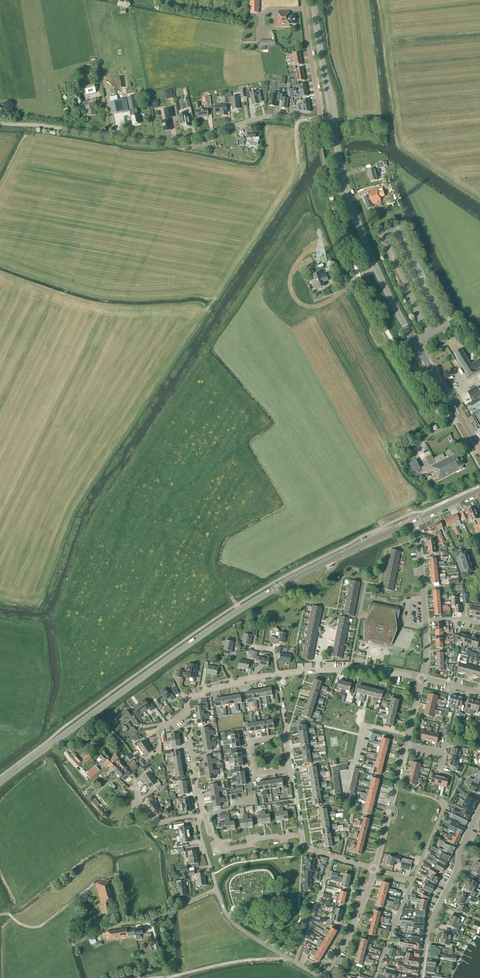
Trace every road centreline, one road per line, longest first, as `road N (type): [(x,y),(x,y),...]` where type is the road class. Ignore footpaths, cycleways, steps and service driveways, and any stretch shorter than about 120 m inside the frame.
road 1 (secondary): [(0,782),(240,610),(411,522)]
road 2 (unclassified): [(320,120),(265,117),(165,141),(0,123)]
road 3 (secondary): [(430,368),(360,227),(332,119)]
road 4 (unclassified): [(421,977),(429,925),(479,809)]
road 5 (residential): [(422,678),(361,669),(277,675)]
road 6 (residential): [(374,870),(406,745)]
road 7 (residential): [(304,0),(320,120)]
road 8 (secondary): [(332,119),(313,0)]
road 9 (residential): [(202,815),(227,847),(302,835)]

